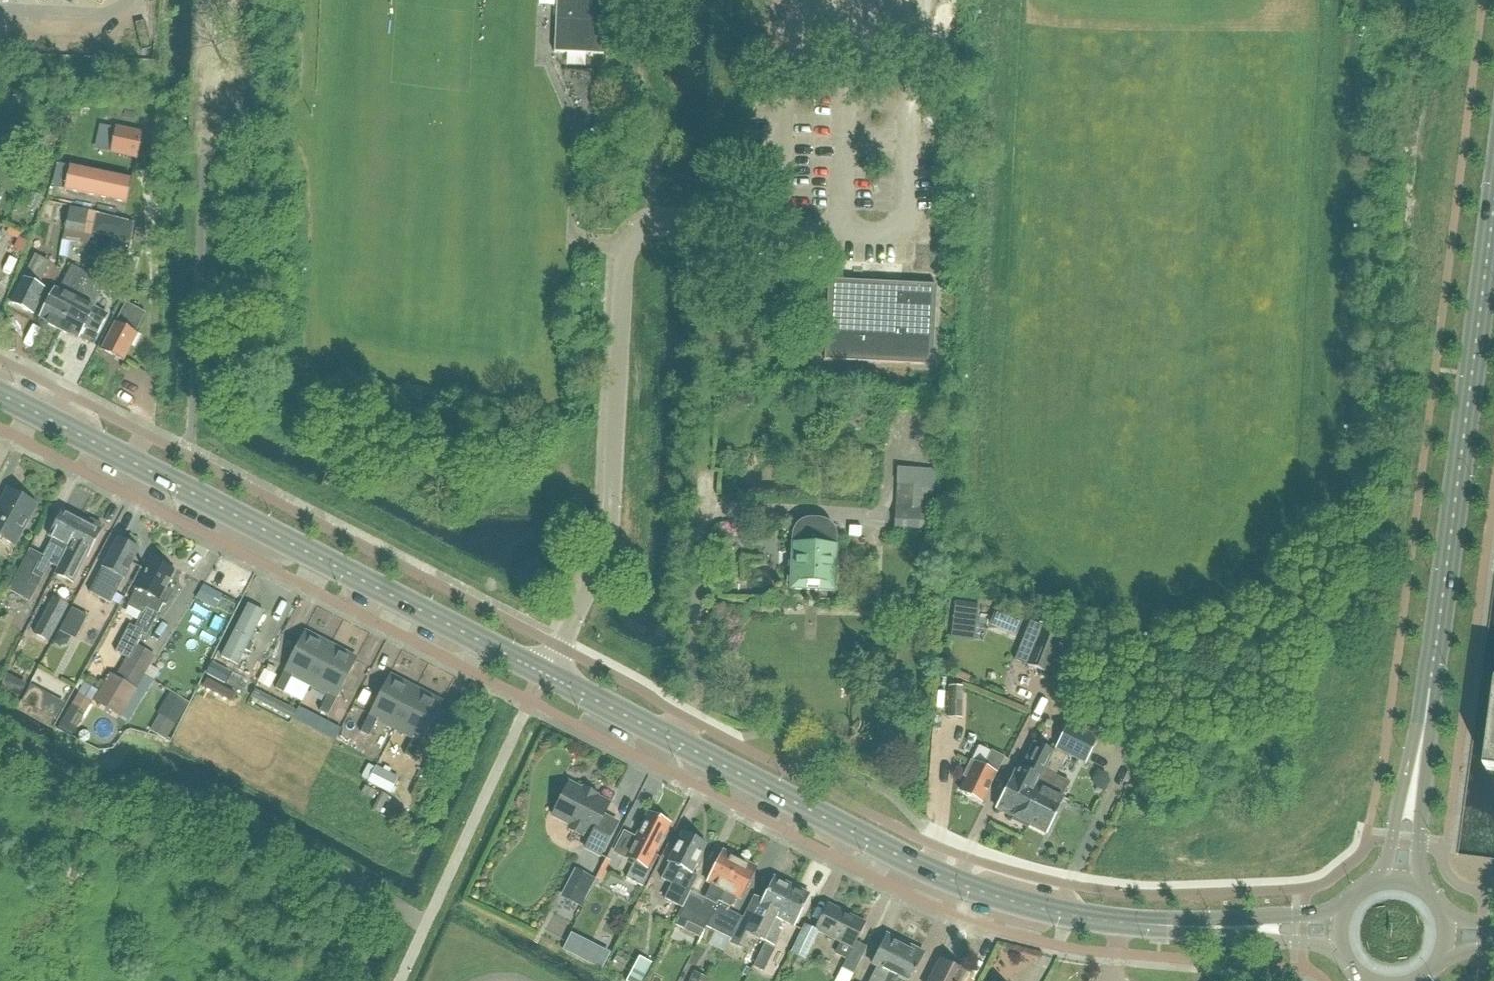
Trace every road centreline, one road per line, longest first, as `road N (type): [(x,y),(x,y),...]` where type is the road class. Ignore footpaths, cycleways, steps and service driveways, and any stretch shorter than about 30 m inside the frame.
road 1 (secondary): [(1404,883),(1493,193)]
road 2 (unclassified): [(1121,923),(1012,901),(917,867),(544,675)]
road 3 (unclassified): [(544,675),(0,394)]
road 4 (unclassified): [(544,675),(603,565),(616,506),(632,240),(656,225),(777,231)]
road 5 (unclassified): [(1342,935),(1121,923)]

